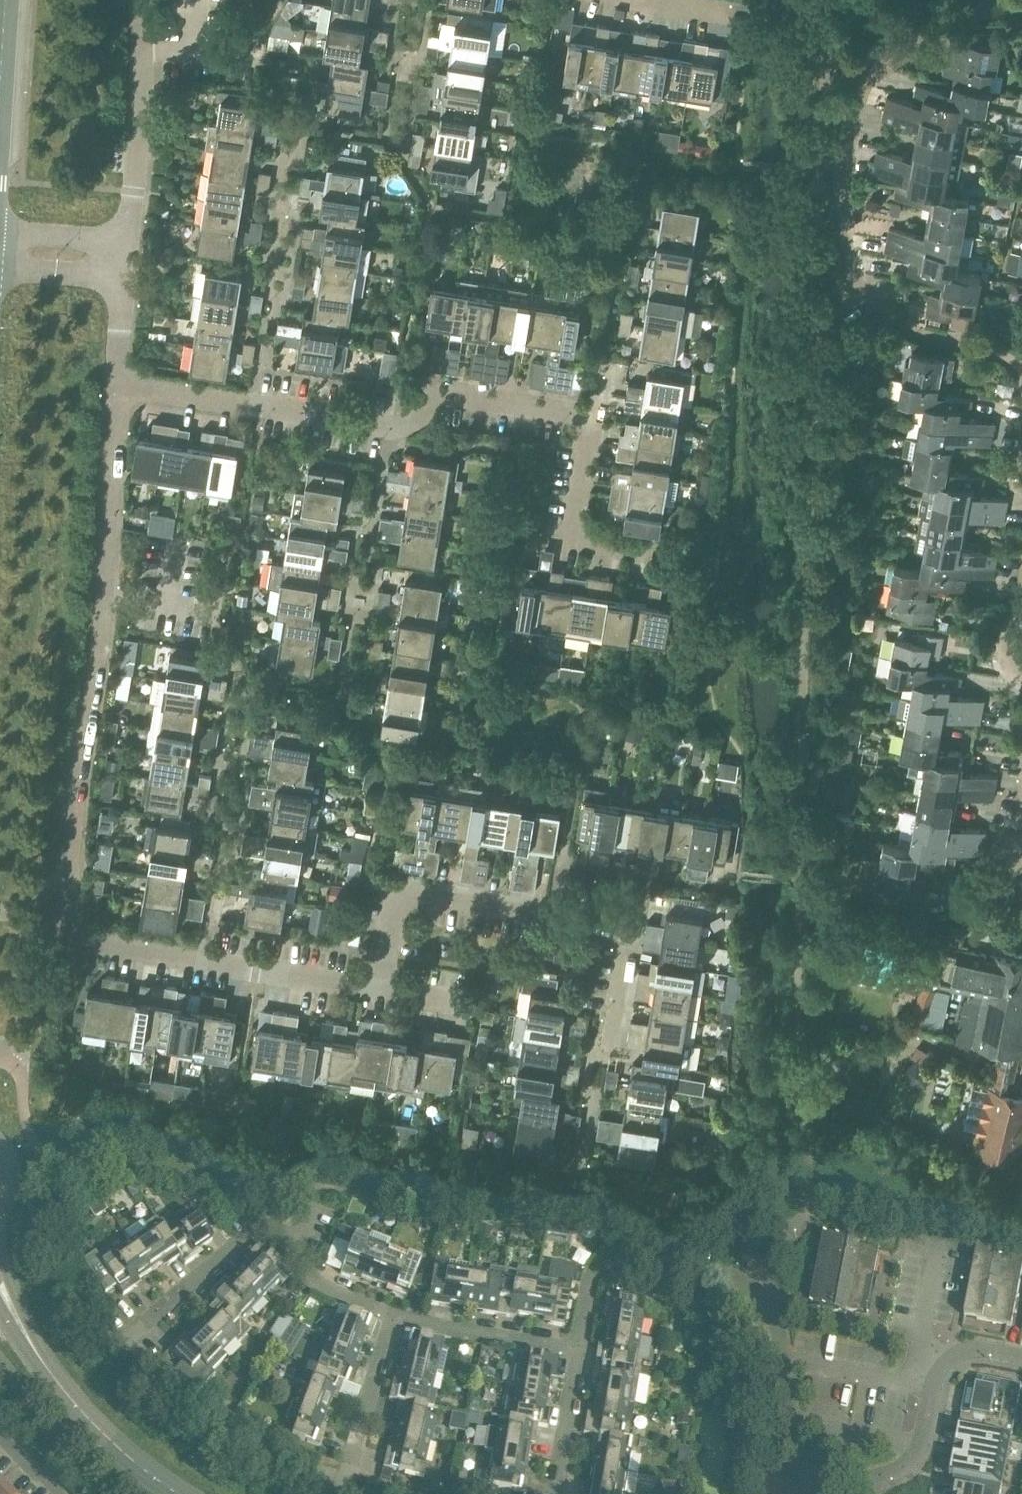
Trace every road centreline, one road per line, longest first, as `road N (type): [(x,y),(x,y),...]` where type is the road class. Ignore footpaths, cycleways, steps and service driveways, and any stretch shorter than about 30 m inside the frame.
road 1 (residential): [(380,991),(104,947),(73,935),(74,789),(121,387)]
road 2 (residential): [(588,417),(436,393),(408,427),(393,427),(121,387)]
road 3 (residential): [(610,1046),(635,924),(398,883),(380,991)]
road 4 (residential): [(1021,368),(905,334),(866,300),(841,221),(842,161),(862,80),(912,41)]
road 5 (residential): [(801,1486),(788,1312),(761,1294),(615,1273),(591,1288),(575,1357)]
road 6 (residential): [(388,1315),(355,1309),(253,1235),(137,1321)]
road 7 (tertiary): [(0,1288),(48,1383),(170,1493)]
road 8 (residential): [(677,553),(566,533),(588,417)]
road 9 (residential): [(869,1480),(917,1469),(944,1377),(982,1361),(1021,1367)]
road 10 (residential): [(125,261),(136,40)]
road 11 (residential): [(575,1357),(388,1315)]
road 12 (residential): [(361,1478),(388,1315)]
road 13 (residential): [(575,1357),(558,1493)]
road 14 (residential): [(136,40),(261,58)]
road 15 (residential): [(121,387),(125,261)]
road 16 (residential): [(125,261),(0,249)]

